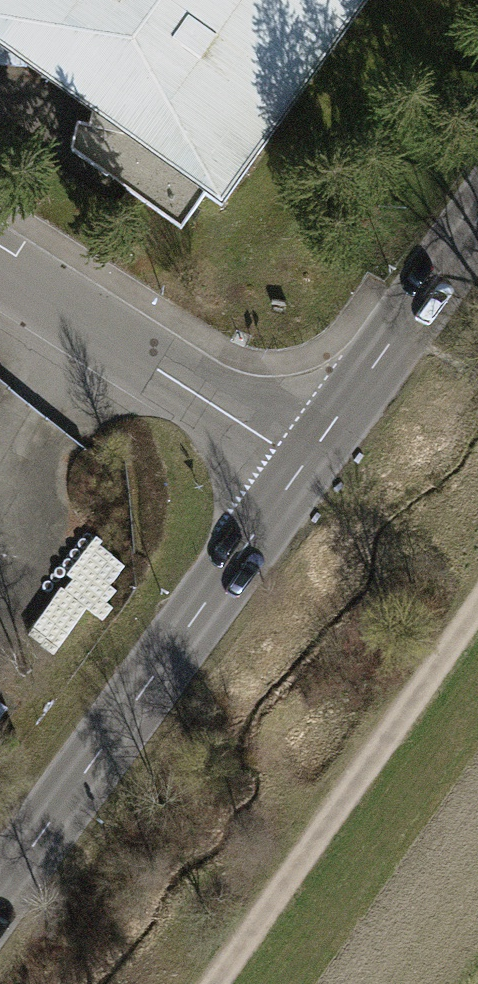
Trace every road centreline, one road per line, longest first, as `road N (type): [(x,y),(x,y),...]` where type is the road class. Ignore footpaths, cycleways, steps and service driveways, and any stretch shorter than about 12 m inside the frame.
road 1 (secondary): [(308,464),(0,905)]
road 2 (track): [(211,983),(477,600)]
road 3 (unclassified): [(0,271),(308,464)]
road 4 (secondary): [(477,220),(308,464)]

